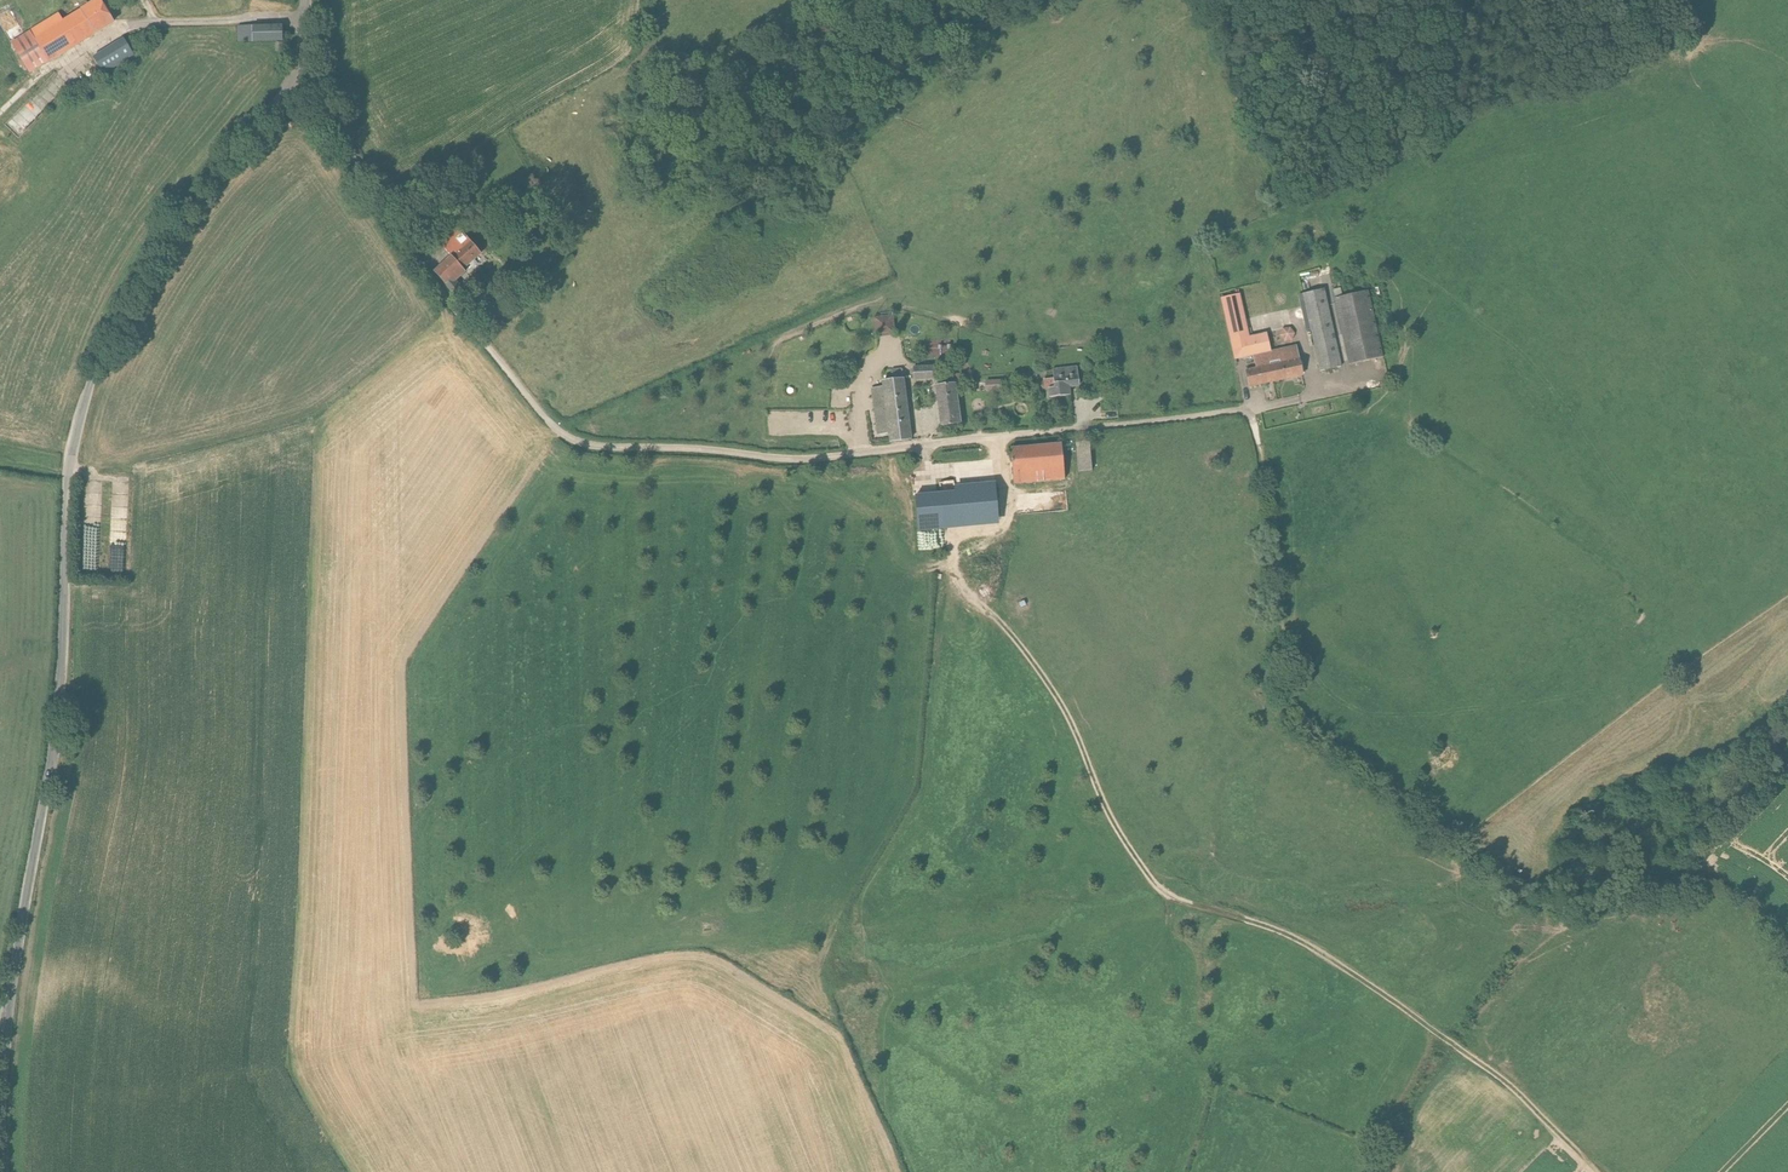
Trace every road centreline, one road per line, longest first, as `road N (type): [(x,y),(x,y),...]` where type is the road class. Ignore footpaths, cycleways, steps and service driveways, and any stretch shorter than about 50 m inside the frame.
road 1 (unclassified): [(0,1159),(9,1009),(52,747),(68,487),(82,411),(122,313),(172,228),(301,78)]
road 2 (unclassified): [(1247,413),(819,458),(586,443),(551,424),(434,283),(301,78)]
road 3 (track): [(1599,1171),(1511,1086),(1348,965),(1286,933),(1165,896),(1106,811),(1065,710),(954,566)]
road 4 (track): [(954,566),(960,533),(1007,524),(997,436)]

